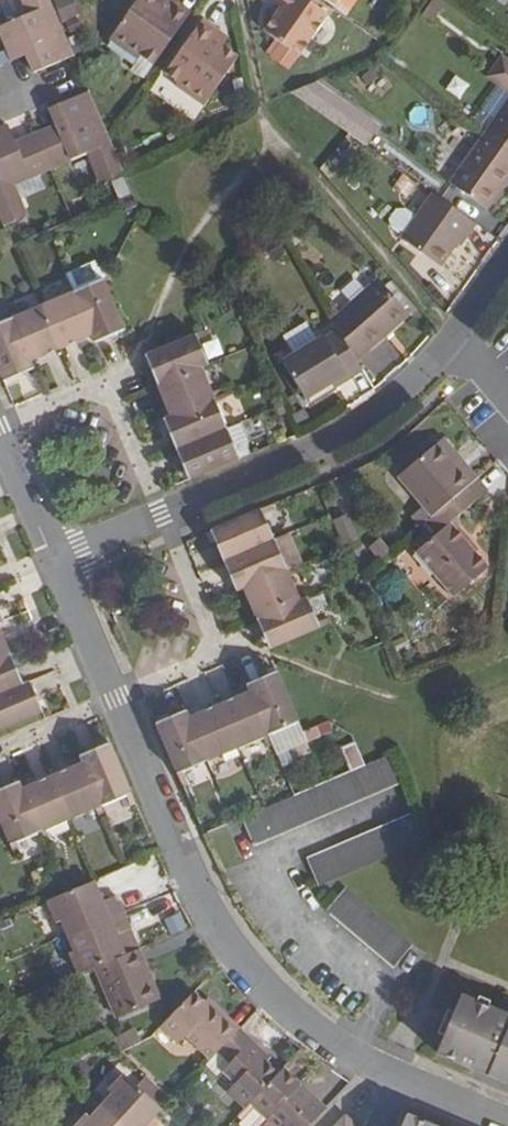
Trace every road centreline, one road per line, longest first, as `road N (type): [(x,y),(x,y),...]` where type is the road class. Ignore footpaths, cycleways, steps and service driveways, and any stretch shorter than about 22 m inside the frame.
road 1 (residential): [(53,557),(238,967),(346,1051),(507,1123)]
road 2 (residential): [(53,557),(347,435),(407,396),(507,266)]
road 3 (residential): [(0,440),(53,557)]

